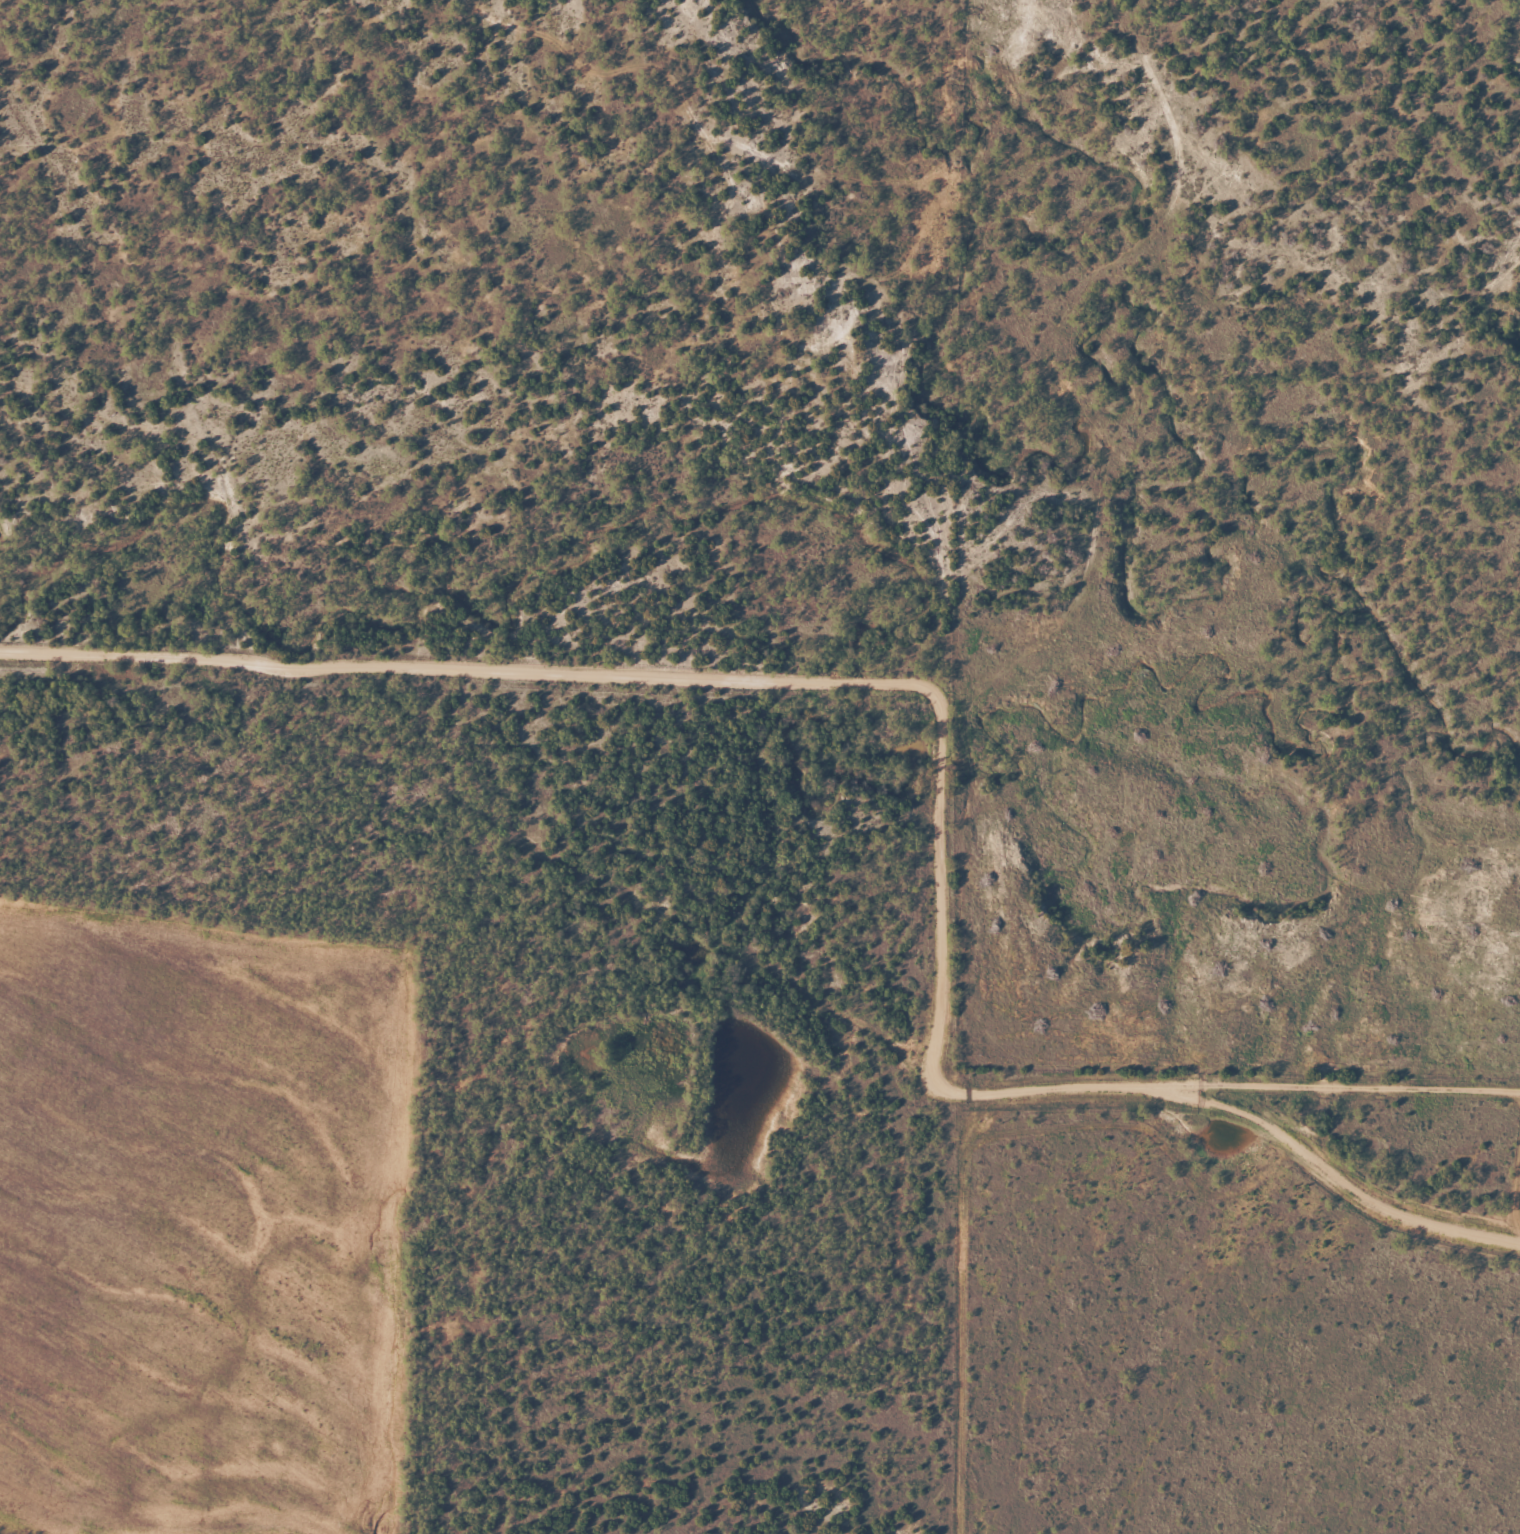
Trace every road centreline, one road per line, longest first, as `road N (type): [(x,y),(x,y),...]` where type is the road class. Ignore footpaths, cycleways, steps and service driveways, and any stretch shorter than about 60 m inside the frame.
road 1 (residential): [(976,1067),(778,970),(570,842),(403,771),(251,674),(0,683)]
road 2 (residential): [(1519,1258),(1336,1179),(1057,1087),(976,1087)]
road 3 (residential): [(937,1533),(955,1500),(950,1173),(976,1067)]

